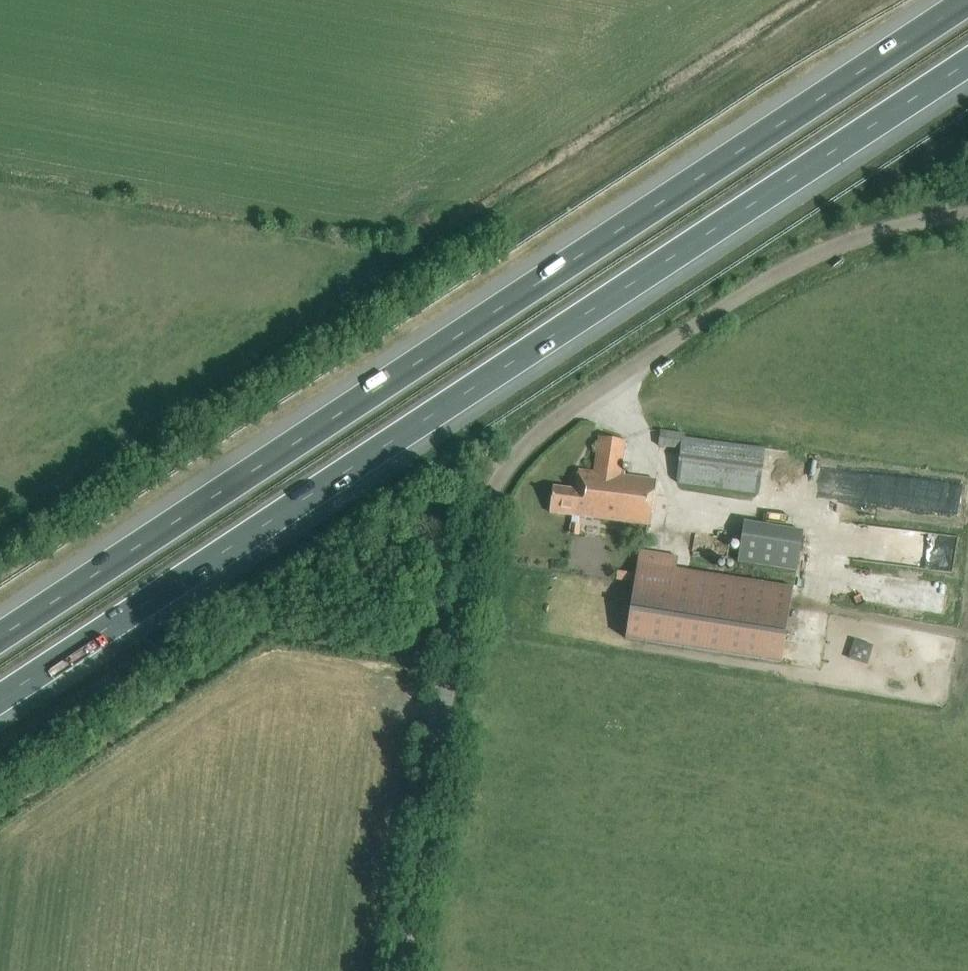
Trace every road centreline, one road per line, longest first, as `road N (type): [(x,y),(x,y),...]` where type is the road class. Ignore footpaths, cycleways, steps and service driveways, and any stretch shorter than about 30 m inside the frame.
road 1 (motorway): [(967,0),(0,637)]
road 2 (motorway): [(0,699),(967,62)]
road 3 (unclassified): [(394,970),(472,476),(839,232),(967,223)]

